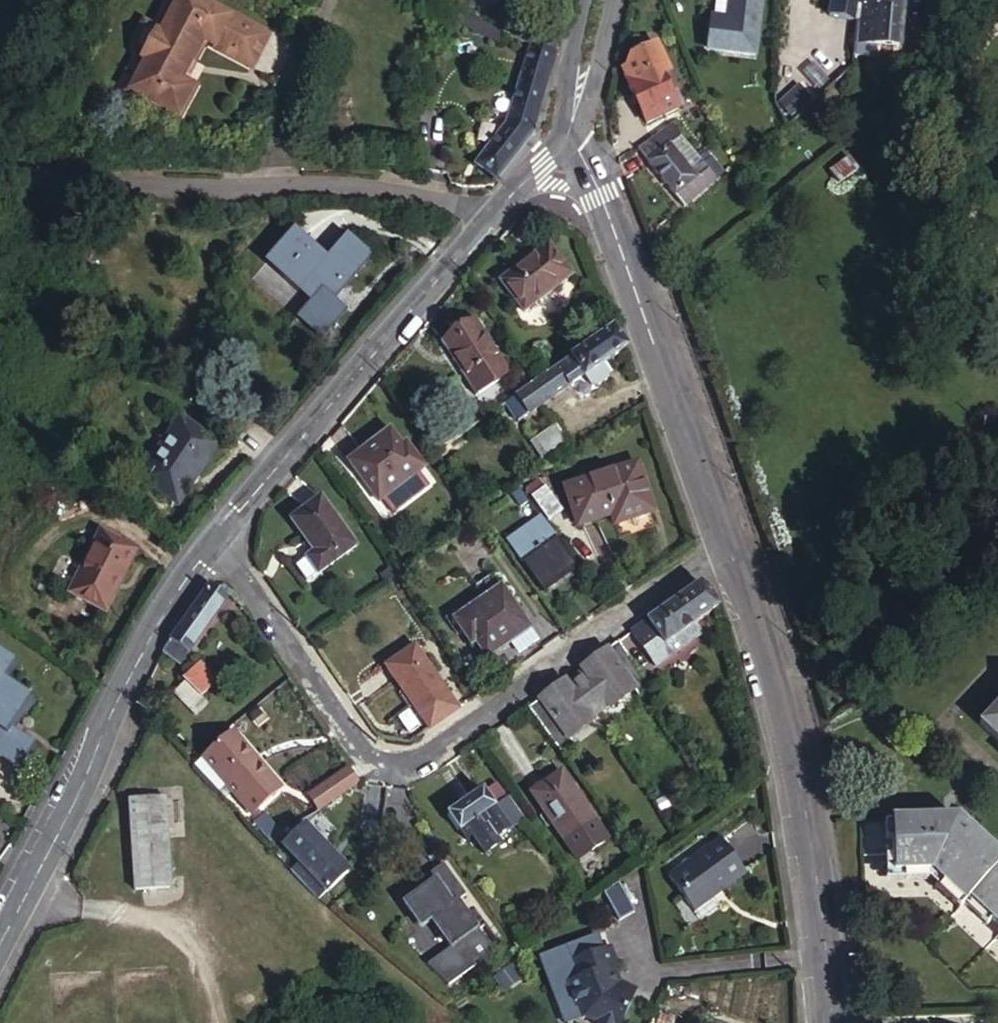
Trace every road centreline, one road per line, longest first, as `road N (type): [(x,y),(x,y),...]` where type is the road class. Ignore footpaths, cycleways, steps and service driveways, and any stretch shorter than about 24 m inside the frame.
road 1 (residential): [(212,538),(345,745),(371,763),(401,767),(727,541)]
road 2 (tertiary): [(828,1022),(801,801),(727,541)]
road 3 (residential): [(488,220),(406,193),(0,175)]
road 4 (residential): [(212,538),(192,561),(0,923)]
road 5 (tertiary): [(727,541),(598,196),(567,137)]
road 6 (residential): [(488,220),(212,538)]
road 7 (tertiary): [(602,0),(567,137)]

